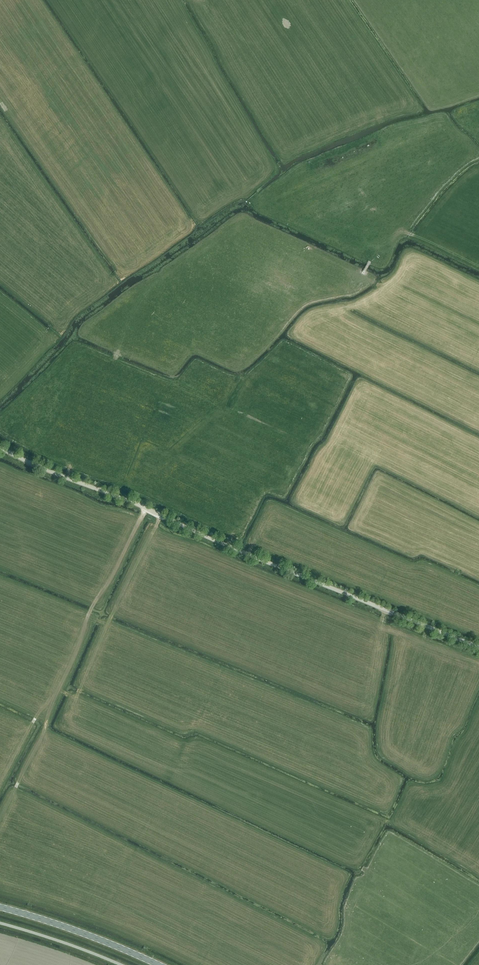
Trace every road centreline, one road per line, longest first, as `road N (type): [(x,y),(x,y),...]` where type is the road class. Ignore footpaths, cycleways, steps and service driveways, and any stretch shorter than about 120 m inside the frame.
road 1 (tertiary): [(478,647),(0,448)]
road 2 (primary): [(158,964),(0,907)]

